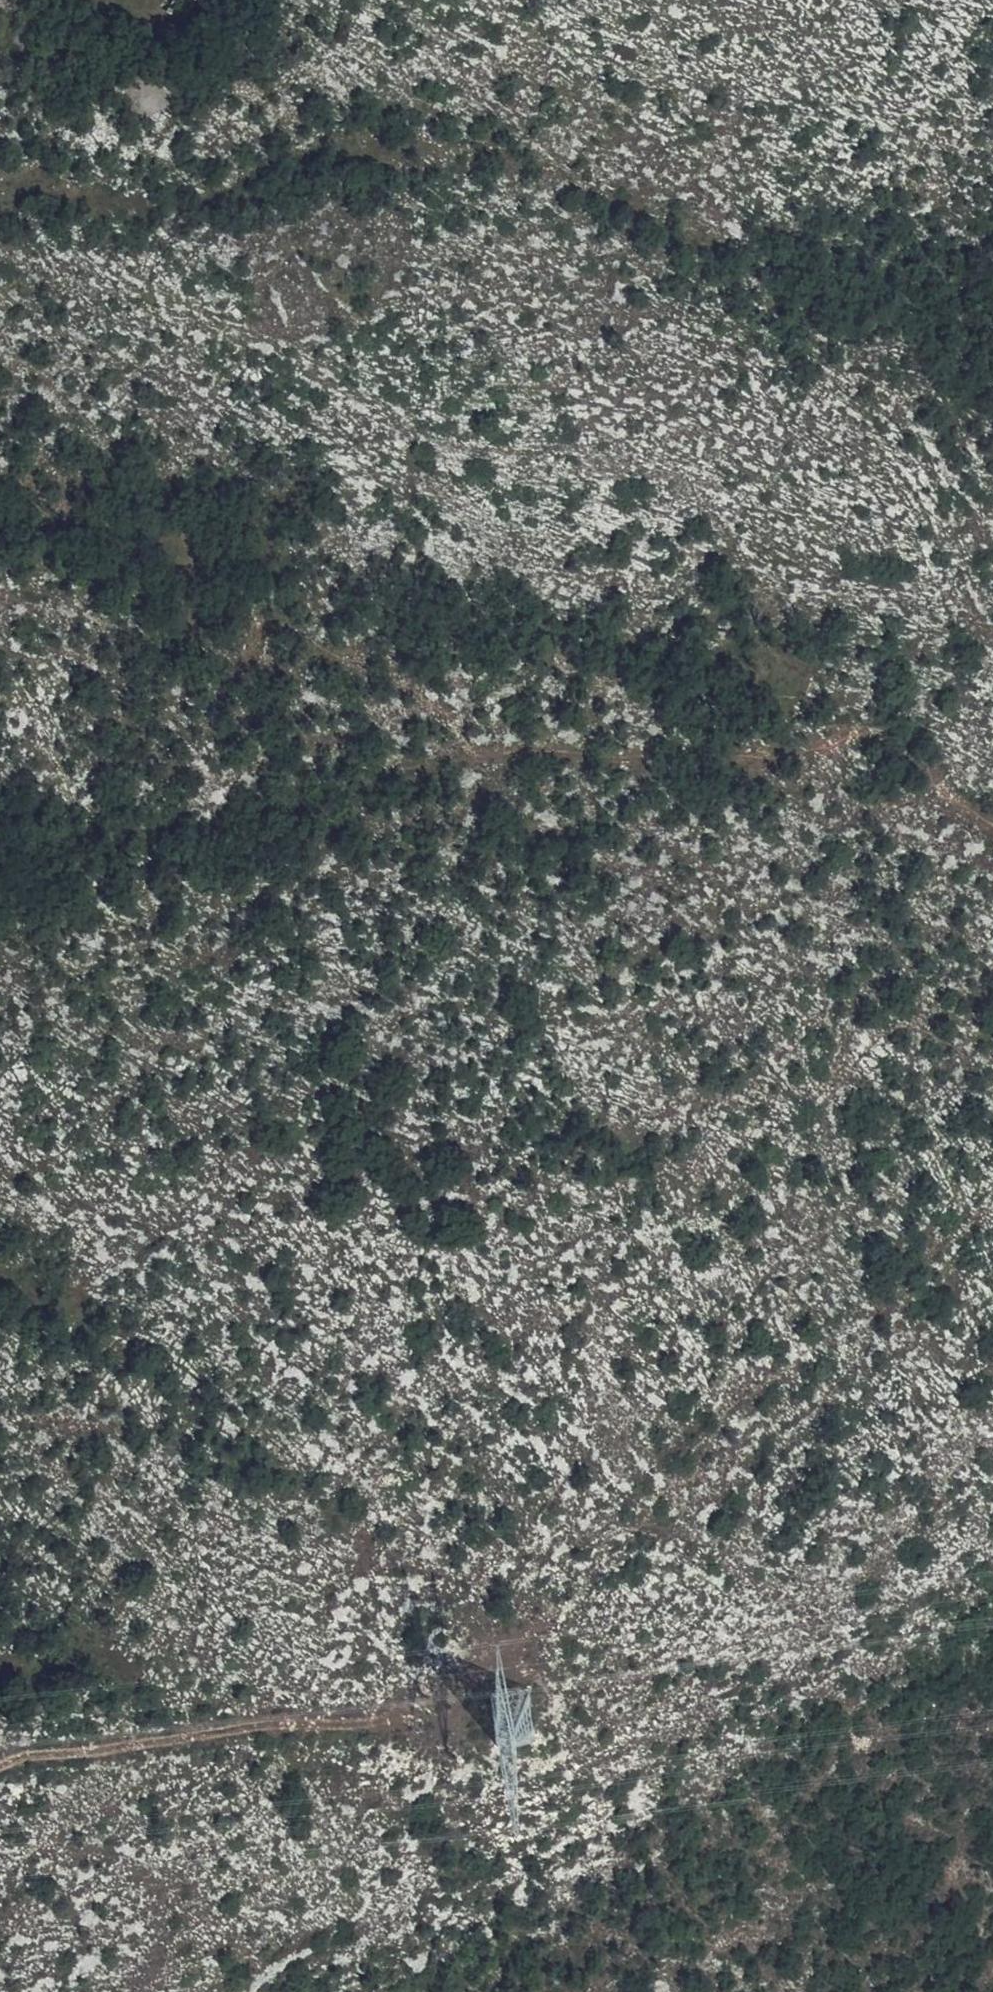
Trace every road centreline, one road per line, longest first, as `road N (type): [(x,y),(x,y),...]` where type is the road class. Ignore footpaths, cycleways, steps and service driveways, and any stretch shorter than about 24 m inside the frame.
road 1 (track): [(0,1755),(154,1725),(445,1699)]

